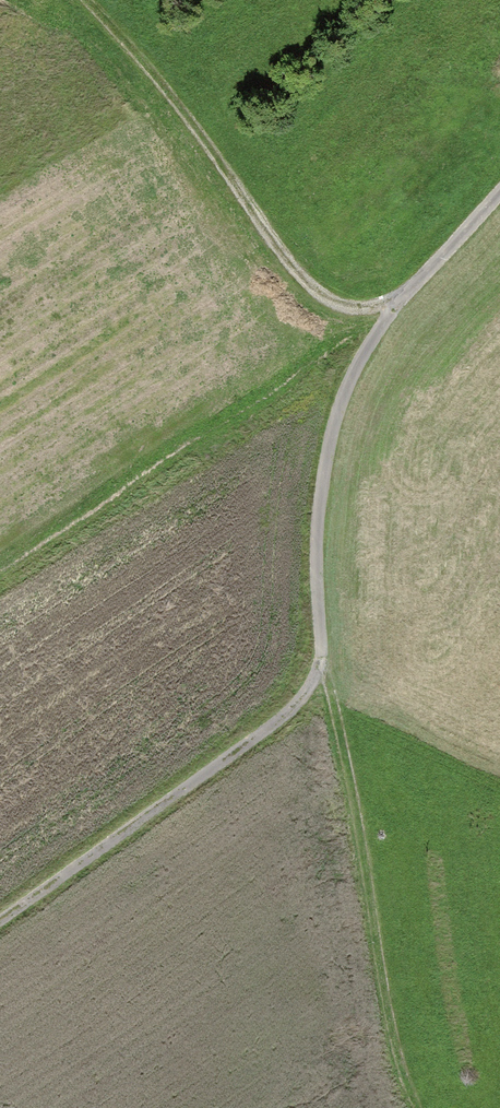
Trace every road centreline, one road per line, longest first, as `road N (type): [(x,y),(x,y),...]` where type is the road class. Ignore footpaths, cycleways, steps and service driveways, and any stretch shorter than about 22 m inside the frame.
road 1 (track): [(418,281),(381,326),(343,397),(316,526),(324,670),(391,1018),(419,1107)]
road 2 (track): [(499,188),(418,281),(384,304),(335,304),(285,261),(179,111),(79,0)]
road 3 (track): [(324,670),(281,717),(0,920)]

